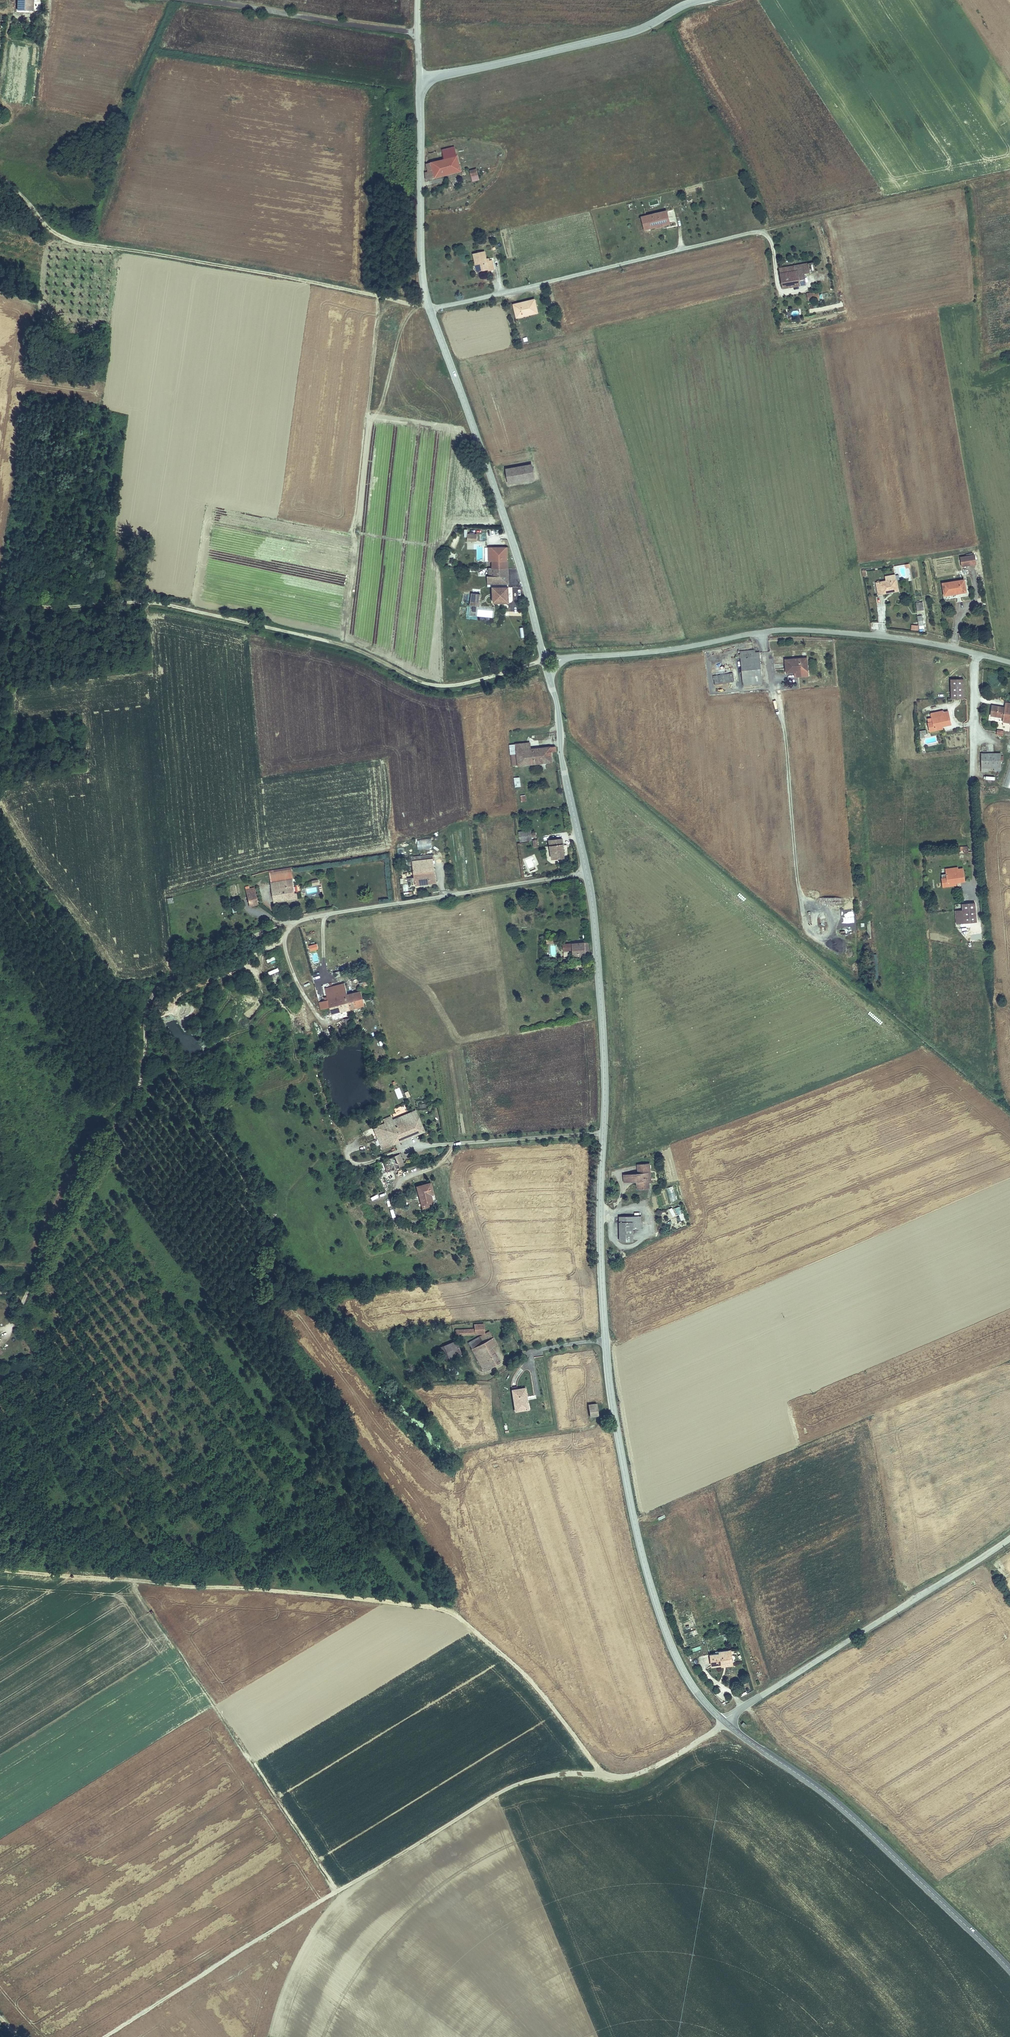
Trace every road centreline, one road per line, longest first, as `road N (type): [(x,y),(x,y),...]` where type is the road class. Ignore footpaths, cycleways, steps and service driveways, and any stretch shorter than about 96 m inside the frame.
road 1 (tertiary): [(546,668),(593,910),(613,1407),(638,1539),(669,1641),(689,1681),(725,1722)]
road 2 (track): [(0,1570),(439,1608),(534,1687),(595,1765)]
road 3 (track): [(605,1775),(544,1777),(502,1790),(104,2036)]
road 4 (track): [(544,661),(436,685),(355,648),(174,606),(31,605),(0,596)]
road 5 (track): [(0,179),(82,244),(428,304)]
road 6 (unclassified): [(1009,663),(920,642),(786,630),(566,658)]
road 7 (tertiary): [(725,1722),(825,1794),(1009,1970)]
road 8 (tertiary): [(544,658),(500,504),(430,309)]
road 9 (unclassified): [(1009,1537),(725,1722)]
road 10 (unclassified): [(430,309),(757,231)]
road 11 (unclassified): [(419,79),(620,35),(699,0)]
road 12 (track): [(757,231),(1009,172)]
road 13 (tertiary): [(430,309),(422,271),(419,79)]
road 14 (track): [(595,1765),(623,1776),(654,1767),(725,1722)]

